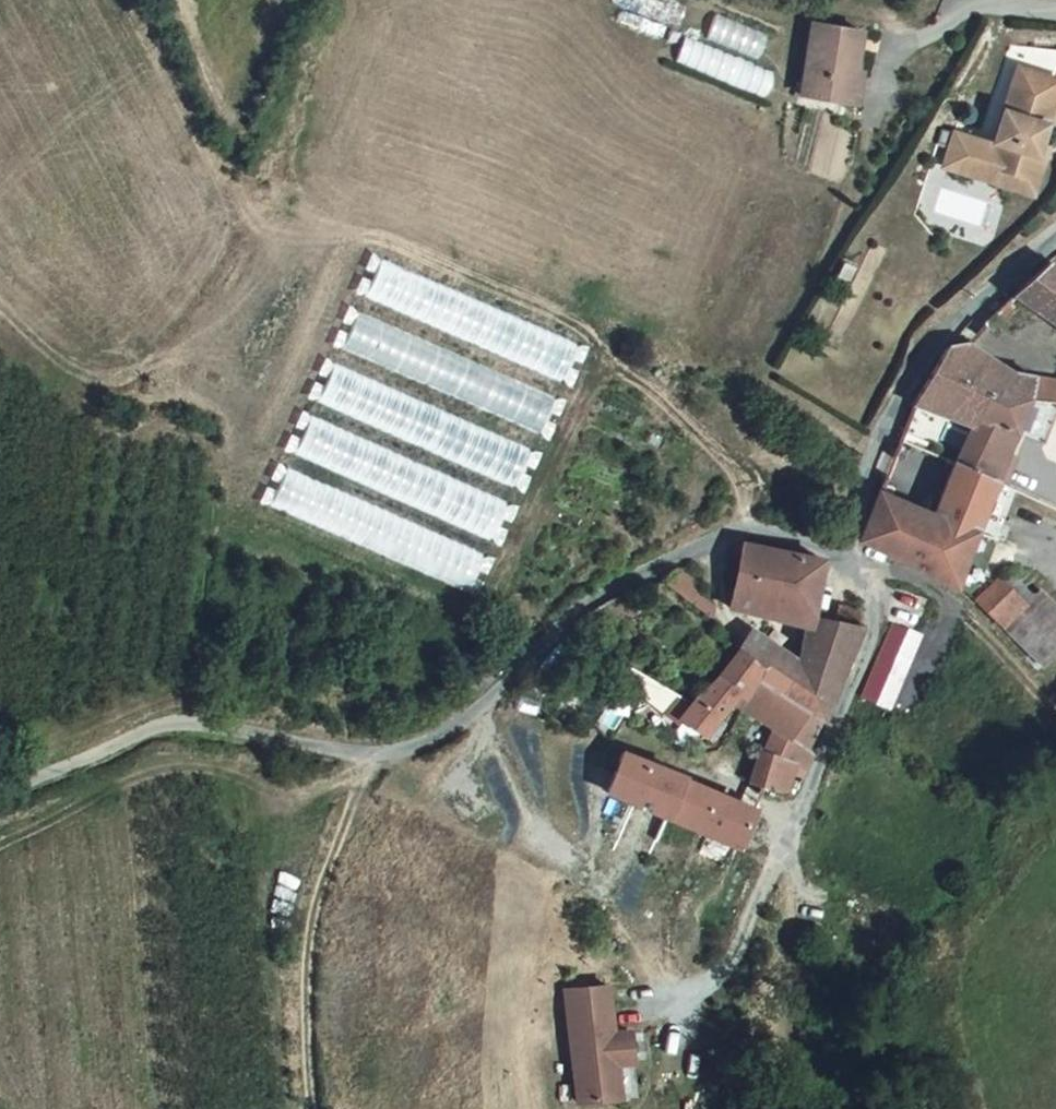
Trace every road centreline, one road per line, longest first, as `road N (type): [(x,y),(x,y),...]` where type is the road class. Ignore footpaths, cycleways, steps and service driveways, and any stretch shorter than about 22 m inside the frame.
road 1 (unclassified): [(0,790),(154,727),(203,724),(376,753),(431,740),(480,709),(597,593),(736,524),(844,549)]
road 2 (track): [(746,526),(737,472),(570,321),(395,243),(289,238),(259,228),(241,202),(237,169),(286,0)]
road 3 (track): [(315,1108),(307,955),(376,753),(304,796),(208,769),(166,769),(0,844)]
road 4 (residential): [(844,549),(871,594),(873,632),(807,792),(777,1044),(778,1108)]
road 5 (unclassified): [(1055,234),(951,325),(899,398),(844,549)]
road 6 (track): [(944,598),(1055,712)]

